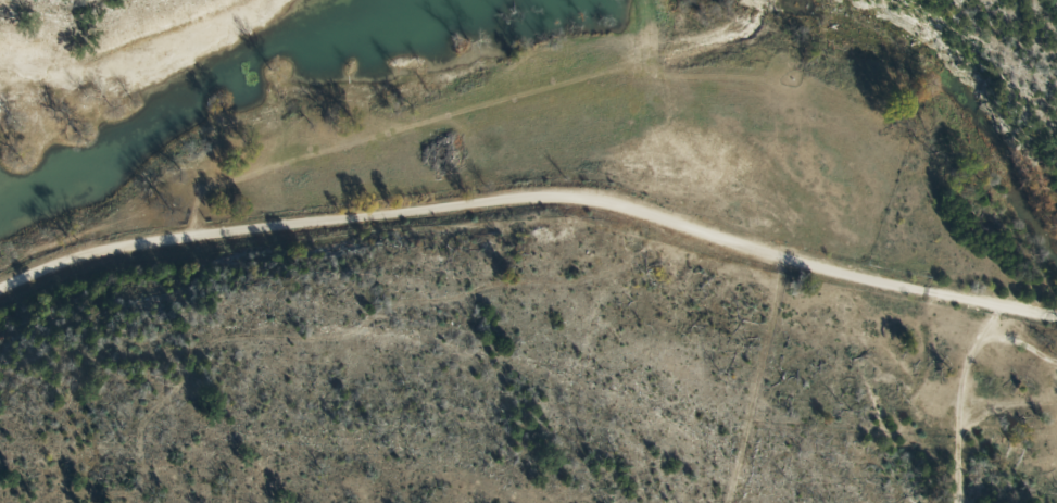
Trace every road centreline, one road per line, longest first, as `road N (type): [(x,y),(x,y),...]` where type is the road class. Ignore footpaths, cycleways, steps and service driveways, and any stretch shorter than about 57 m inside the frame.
road 1 (residential): [(0,366),(372,257),(549,230),(644,236),(660,263),(709,263),(977,355),(1056,355)]
road 2 (residential): [(660,263),(634,323),(238,387),(194,425),(169,502)]
road 3 (residential): [(977,355),(982,502)]

